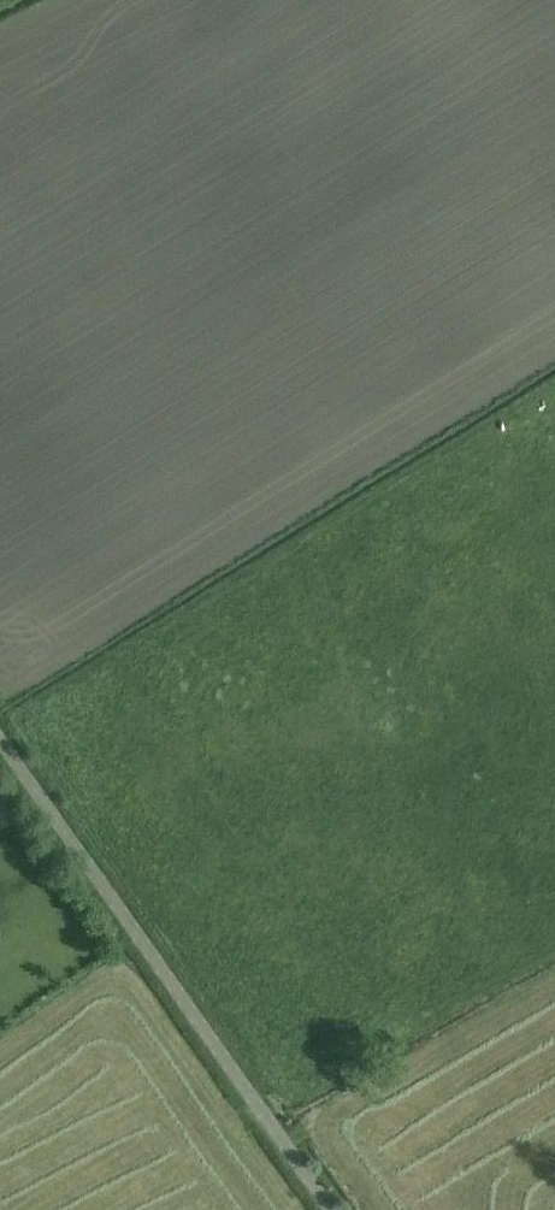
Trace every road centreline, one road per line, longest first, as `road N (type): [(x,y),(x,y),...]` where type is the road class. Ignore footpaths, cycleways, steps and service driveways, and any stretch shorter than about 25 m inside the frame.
road 1 (unclassified): [(340,1209),(0,740)]

